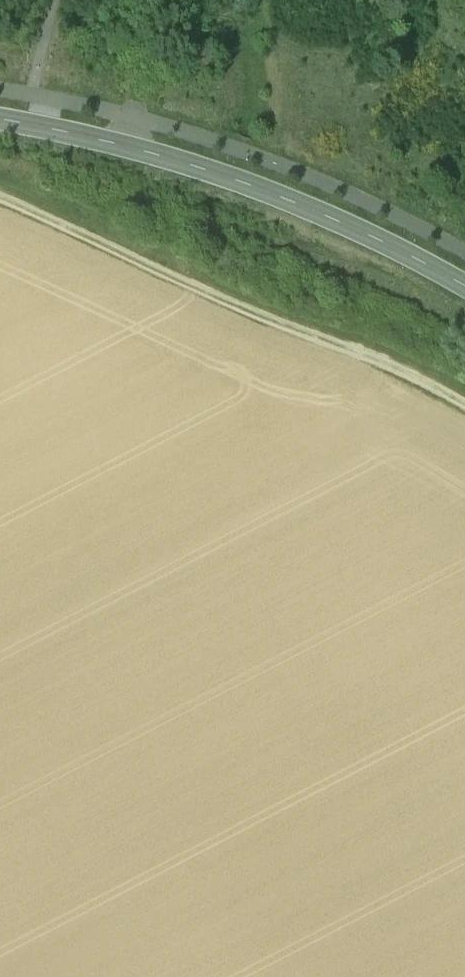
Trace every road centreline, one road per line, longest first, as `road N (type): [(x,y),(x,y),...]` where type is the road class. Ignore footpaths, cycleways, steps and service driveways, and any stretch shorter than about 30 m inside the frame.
road 1 (track): [(464,409),(387,366),(0,202)]
road 2 (unclassified): [(0,123),(177,164),(298,208),(464,290)]

